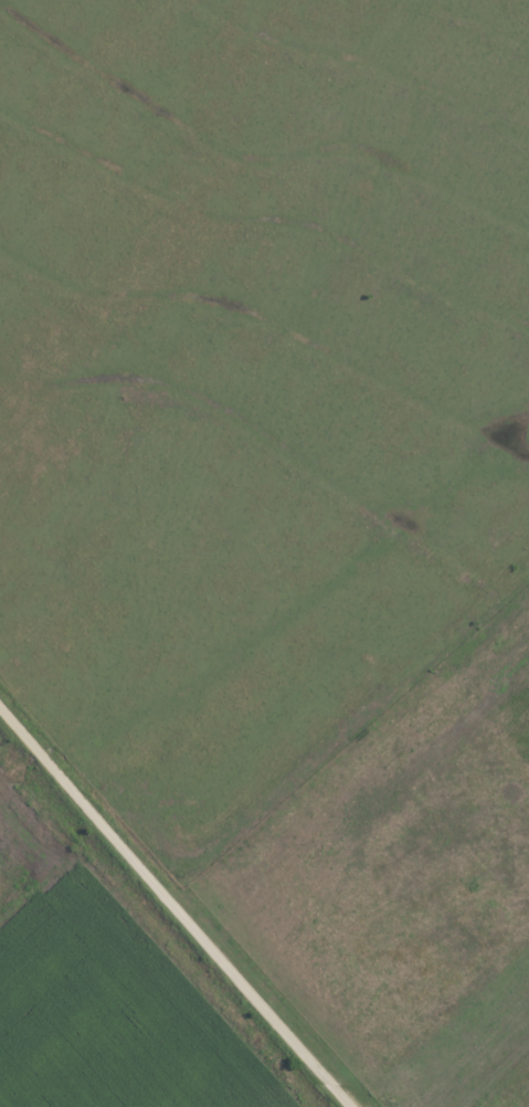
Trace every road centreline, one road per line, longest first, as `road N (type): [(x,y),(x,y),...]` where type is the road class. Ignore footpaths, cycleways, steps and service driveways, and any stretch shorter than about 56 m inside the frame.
road 1 (residential): [(355,1106),(0,704)]

